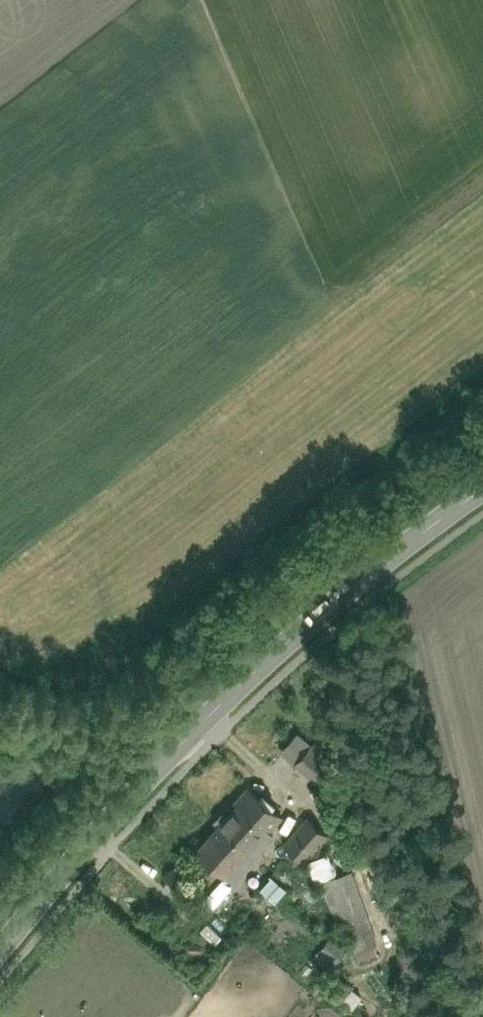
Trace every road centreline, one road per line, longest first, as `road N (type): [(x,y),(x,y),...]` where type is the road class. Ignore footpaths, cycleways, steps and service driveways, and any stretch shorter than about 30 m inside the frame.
road 1 (tertiary): [(0,958),(228,704),(482,494)]

